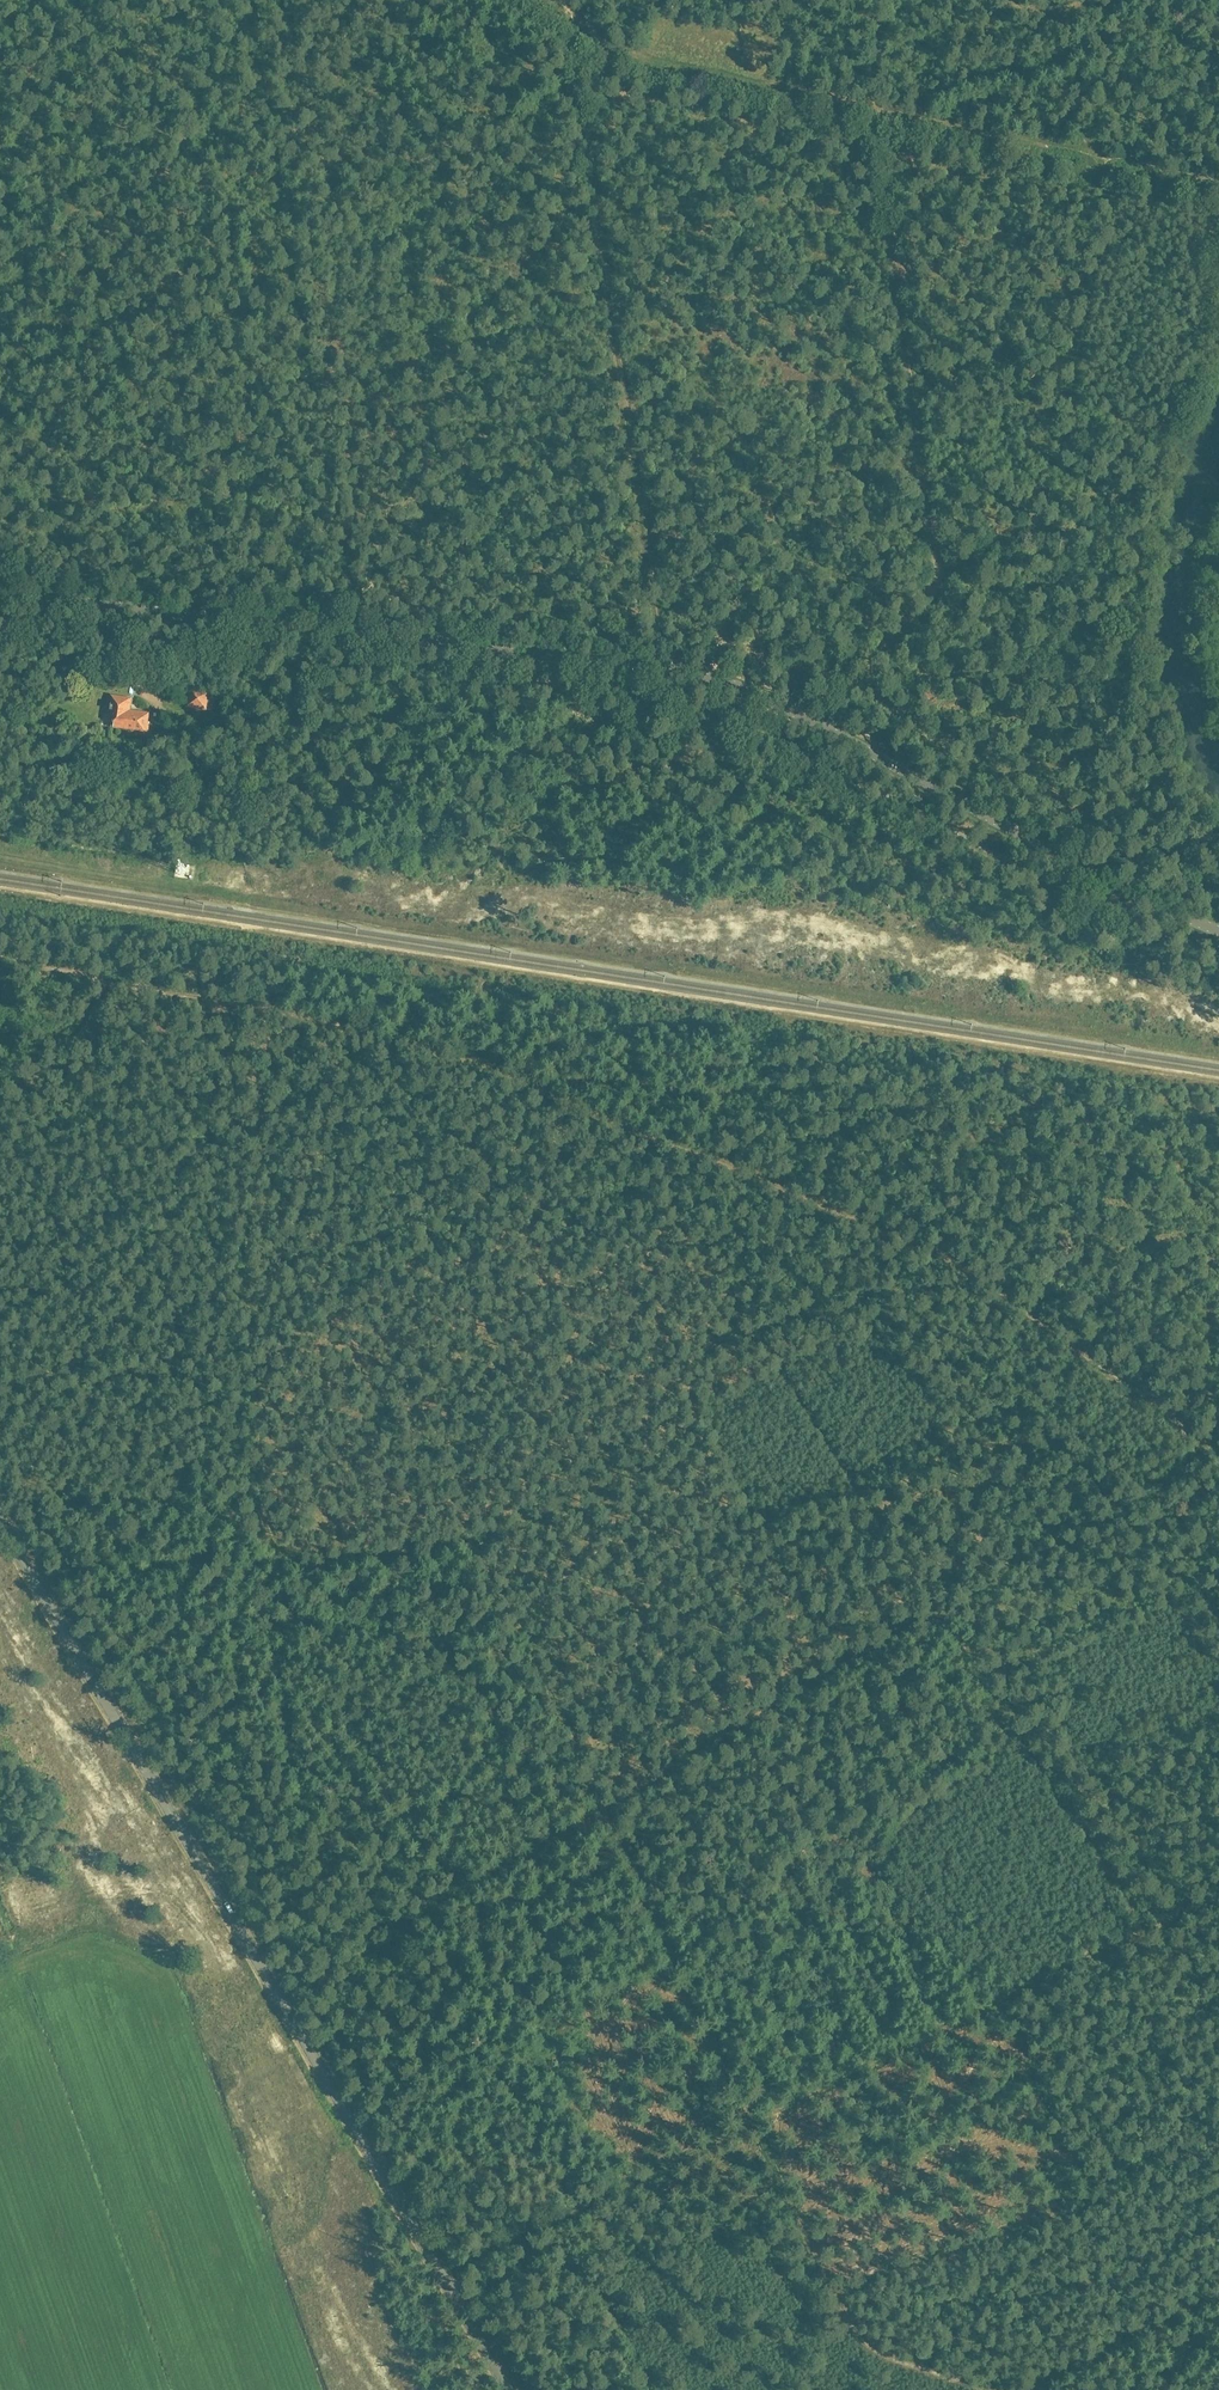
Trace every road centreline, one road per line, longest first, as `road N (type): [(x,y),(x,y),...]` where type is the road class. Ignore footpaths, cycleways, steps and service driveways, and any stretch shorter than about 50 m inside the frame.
road 1 (track): [(607,1104),(937,1604),(279,1996)]
road 2 (track): [(1218,1447),(921,1241),(625,1110),(395,1029),(0,960)]
road 3 (tertiary): [(1218,932),(1113,890),(785,709),(712,685),(0,593)]
road 4 (tertiary): [(508,2389),(0,1522)]
road 5 (track): [(231,1003),(259,1458),(278,1544),(302,1555),(478,1538)]
road 6 (track): [(572,18),(671,680)]
road 7 (track): [(756,2119),(478,1538)]
road 8 (track): [(943,588),(875,110),(875,0)]
road 9 (track): [(1093,156),(689,62),(572,18)]
road 10 (track): [(1218,1889),(756,2119)]
road 11 (track): [(1123,682),(1125,542),(1144,479),(1170,437),(1188,388),(1218,215)]
road 12 (track): [(625,671),(617,693),(565,738),(485,785),(319,857),(220,866)]
road 13 (track): [(1012,2389),(868,2339),(756,2119)]
road 14 (track): [(756,2119),(442,2275)]
road 15 (track): [(933,599),(770,542),(649,550)]
road 16 (track): [(0,1287),(250,1283)]
road 17 (track): [(1137,496),(1085,503),(1026,526),(943,588)]
road 18 (track): [(1042,2389),(1218,2298)]
road 19 (track): [(943,588),(903,660),(873,753)]
road 20 (track): [(1218,205),(1087,176),(1093,156)]
road 21 (track): [(1218,183),(1093,156)]

